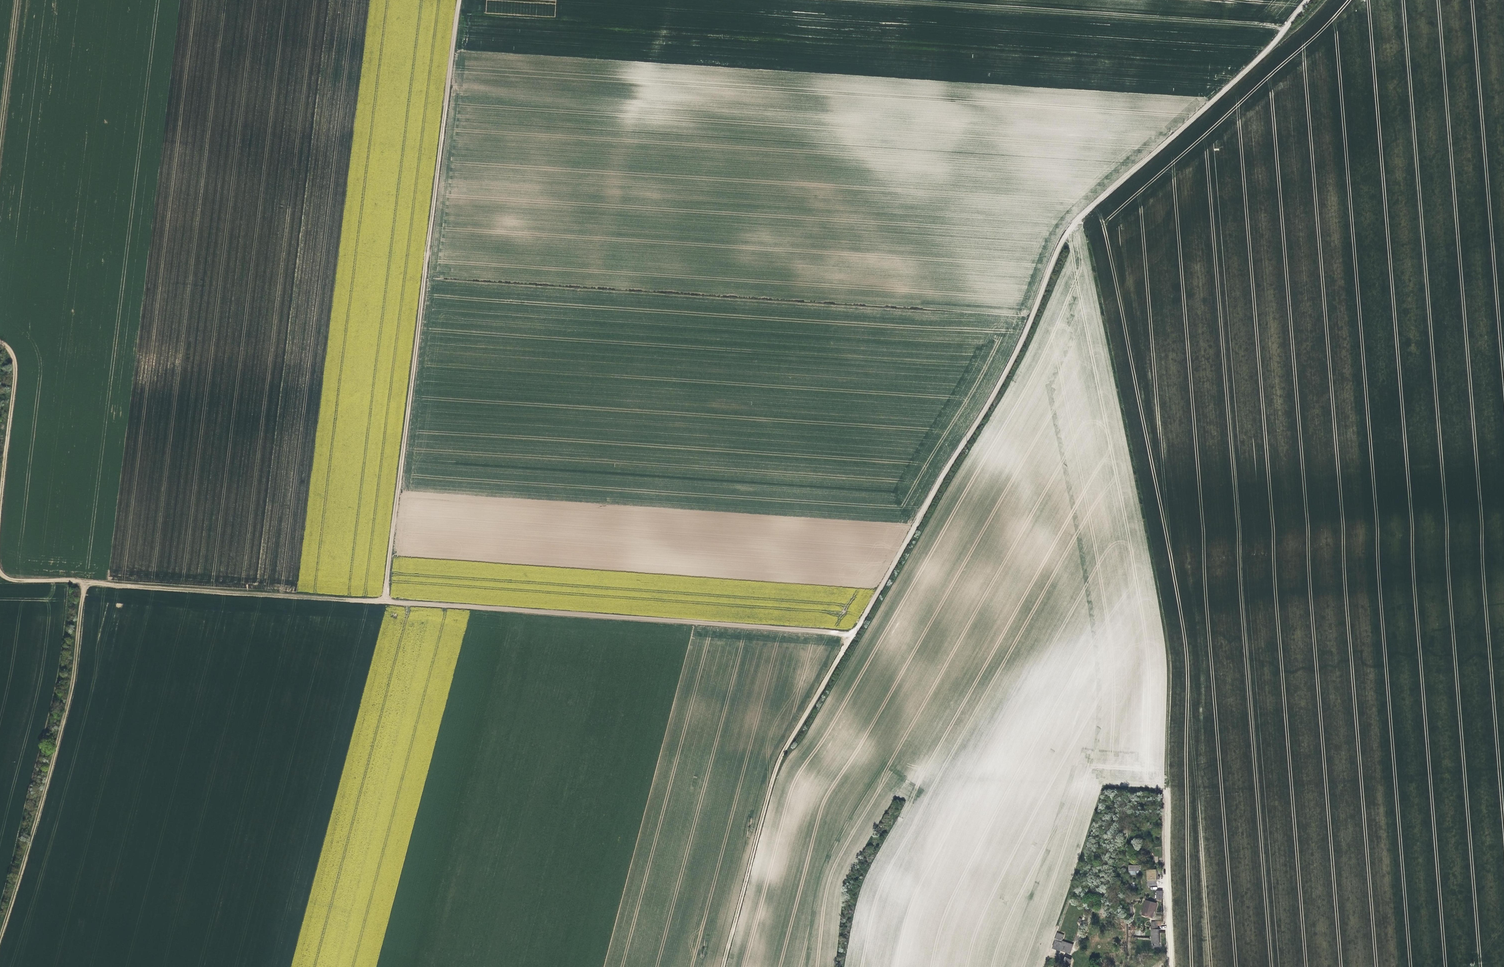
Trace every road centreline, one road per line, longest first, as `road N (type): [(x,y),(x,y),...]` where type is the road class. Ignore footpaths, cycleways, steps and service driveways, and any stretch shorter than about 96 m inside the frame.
road 1 (track): [(723,966),(781,754),(1007,369),(1061,241),(1275,41),(1305,0)]
road 2 (track): [(80,581),(855,632)]
road 3 (track): [(459,0),(386,602)]
road 4 (track): [(0,945),(71,700),(80,581),(14,580),(0,572)]
road 5 (track): [(900,0),(1285,25)]
road 6 (track): [(1170,966),(1167,787)]
road 7 (track): [(0,488),(13,373),(0,342)]
road 8 (track): [(0,139),(16,0)]

